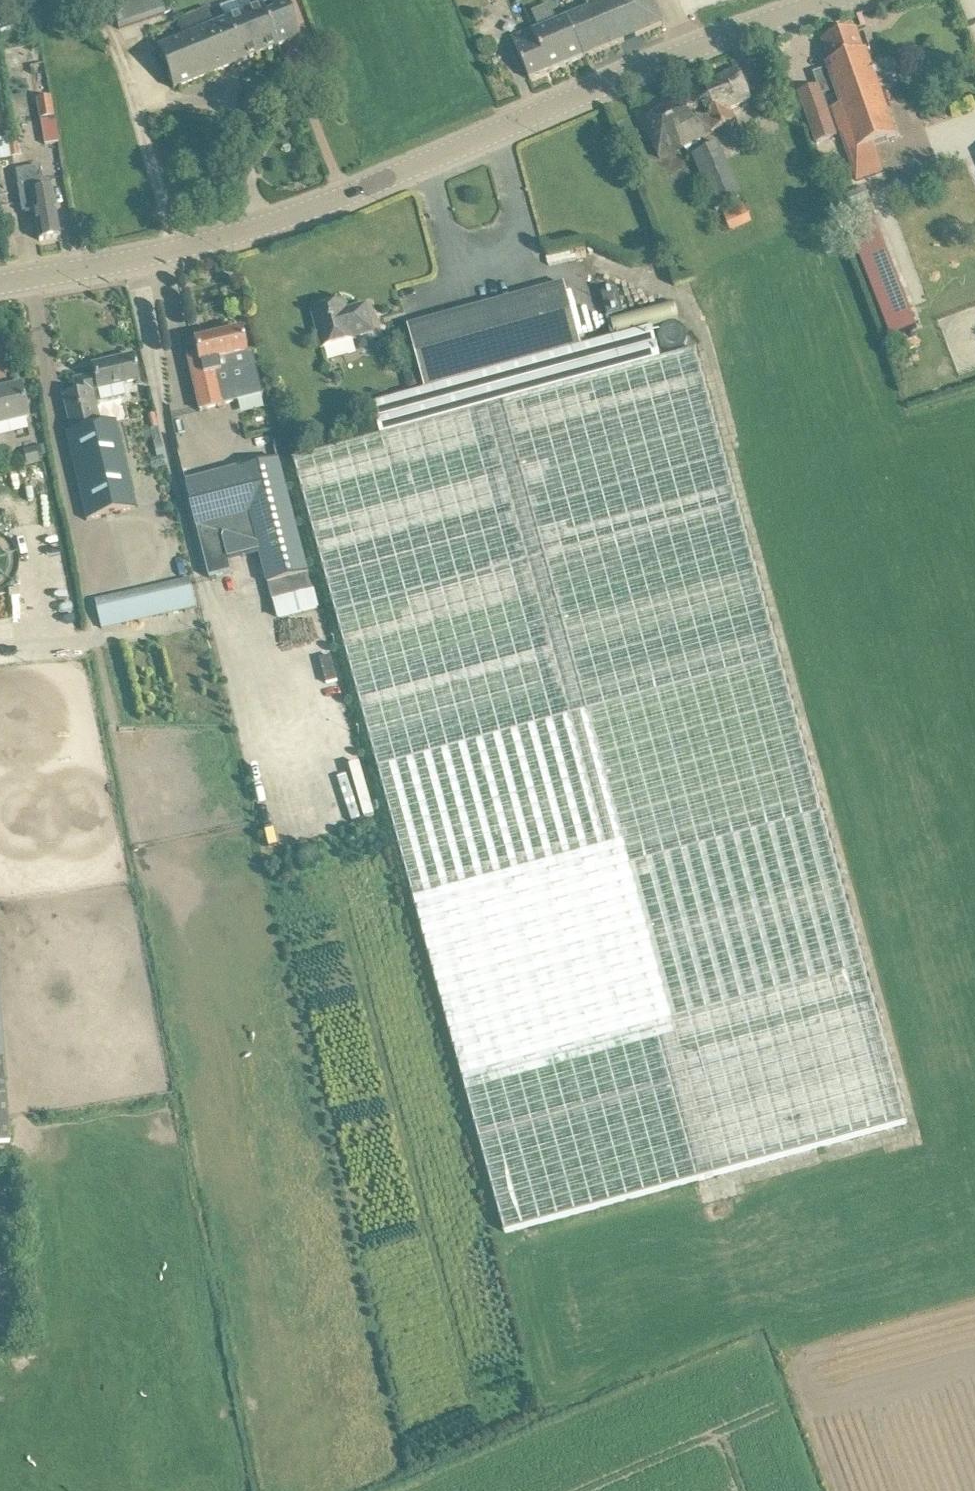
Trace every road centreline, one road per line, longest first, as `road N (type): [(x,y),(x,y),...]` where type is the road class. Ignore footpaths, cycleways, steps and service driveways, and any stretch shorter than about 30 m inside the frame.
road 1 (tertiary): [(0,287),(270,224),(831,0)]

